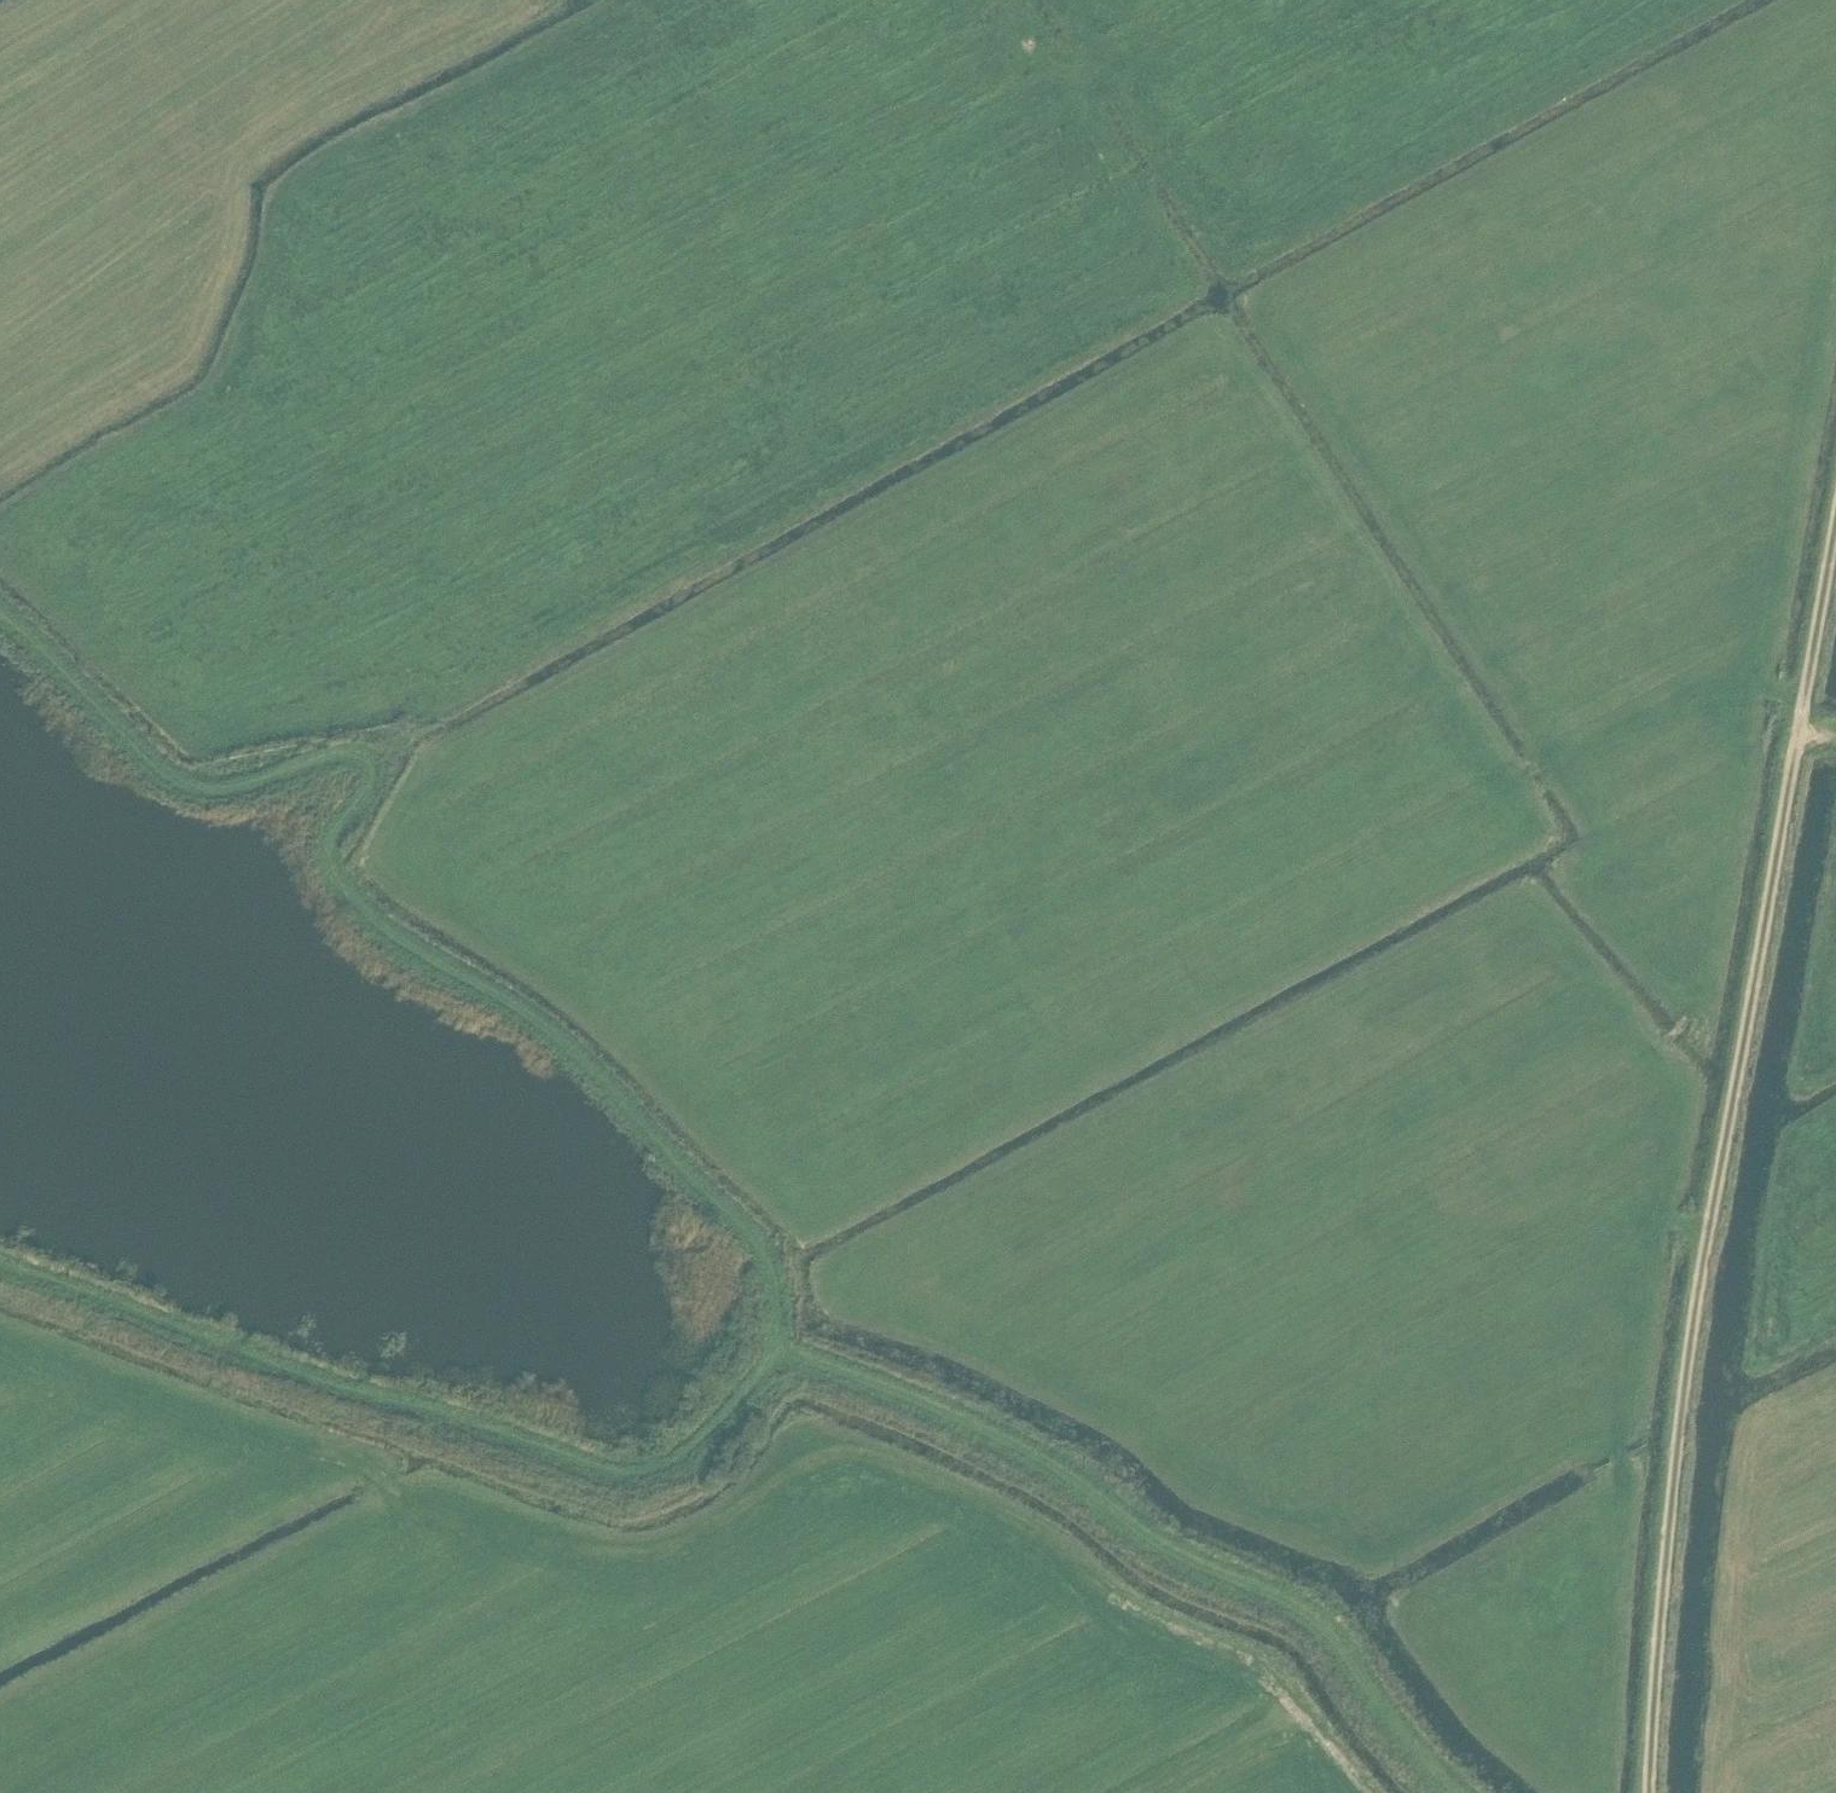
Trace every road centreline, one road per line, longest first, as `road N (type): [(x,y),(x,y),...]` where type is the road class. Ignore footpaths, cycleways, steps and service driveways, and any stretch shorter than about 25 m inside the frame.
road 1 (track): [(1650,1792),(1684,1406),(1835,537)]

